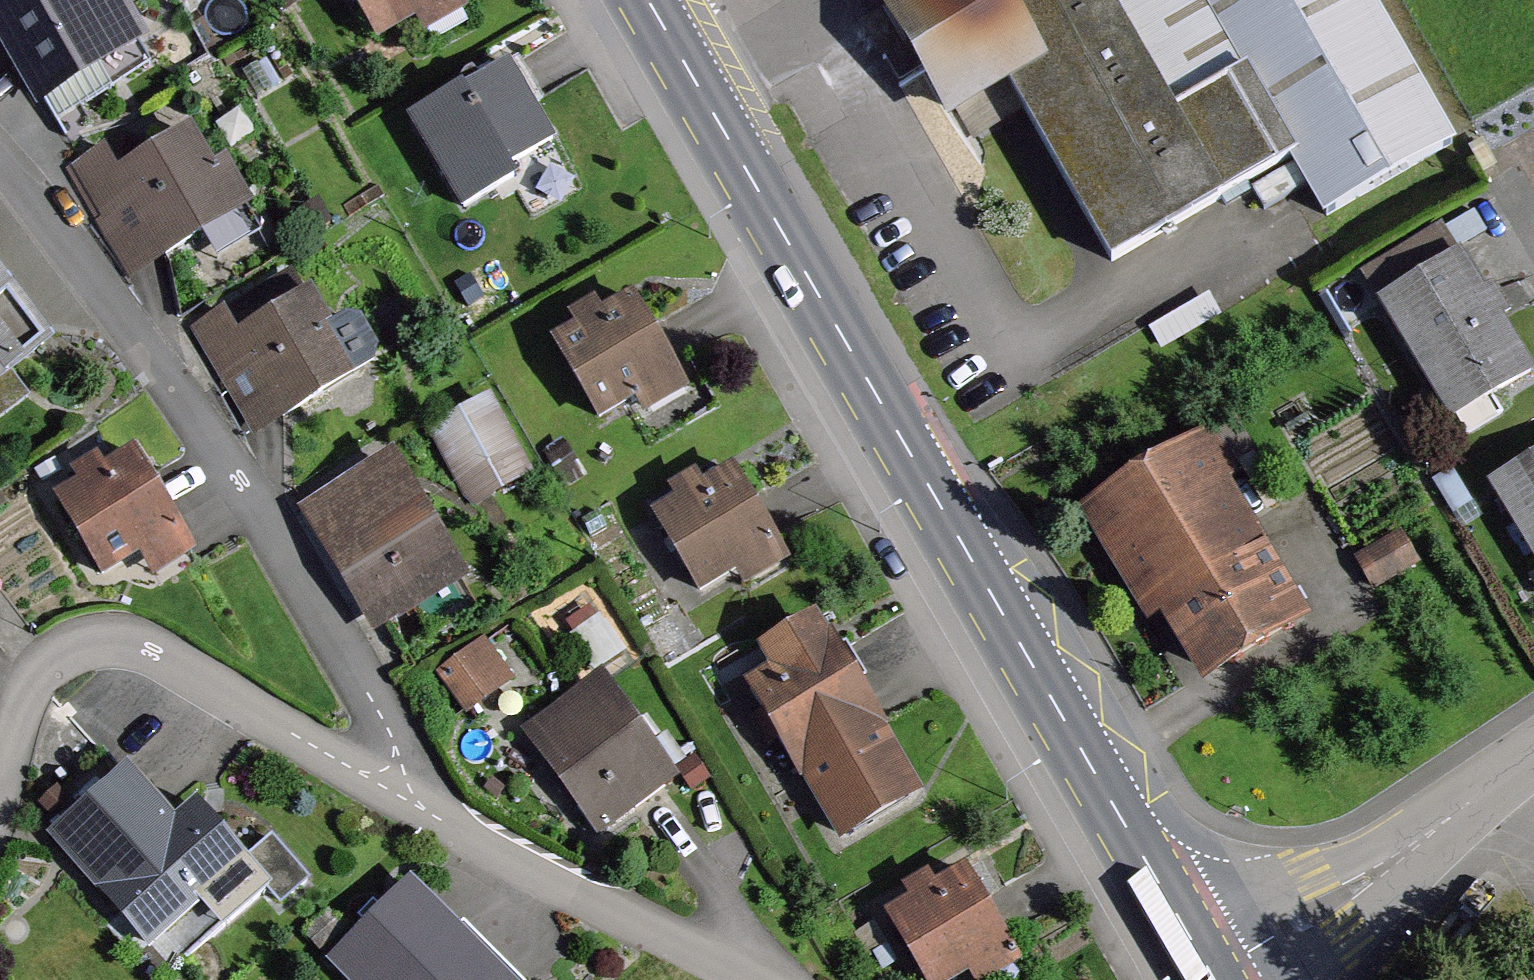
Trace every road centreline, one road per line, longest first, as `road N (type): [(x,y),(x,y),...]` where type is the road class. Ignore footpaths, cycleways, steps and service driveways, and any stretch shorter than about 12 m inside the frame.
road 1 (primary): [(652,0),(1208,971)]
road 2 (residential): [(401,797),(368,695),(212,429),(0,160)]
road 3 (residential): [(401,797),(160,651),(124,639),(62,651),(40,668),(21,703),(0,783)]
road 4 (residential): [(765,979),(401,797)]
road 5 (unclassified): [(1208,971),(1533,769)]

